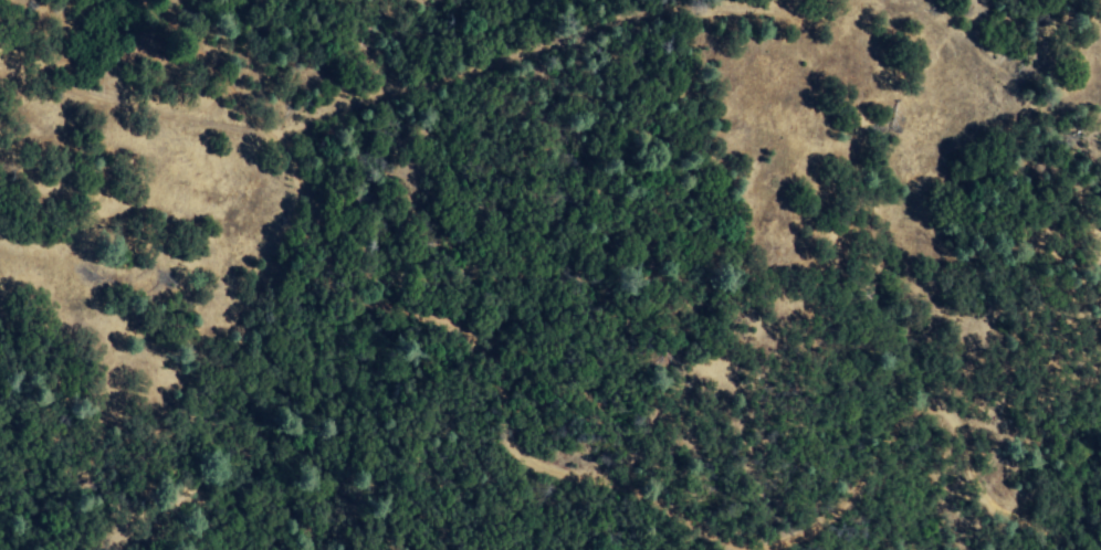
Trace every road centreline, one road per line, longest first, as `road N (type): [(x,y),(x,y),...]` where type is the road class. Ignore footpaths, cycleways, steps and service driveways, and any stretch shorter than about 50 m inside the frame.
road 1 (track): [(733,549),(602,485),(554,477),(508,456),(500,390),(484,356),(333,231),(297,188),(273,130)]
road 2 (track): [(988,508),(941,495),(881,497),(781,549)]

